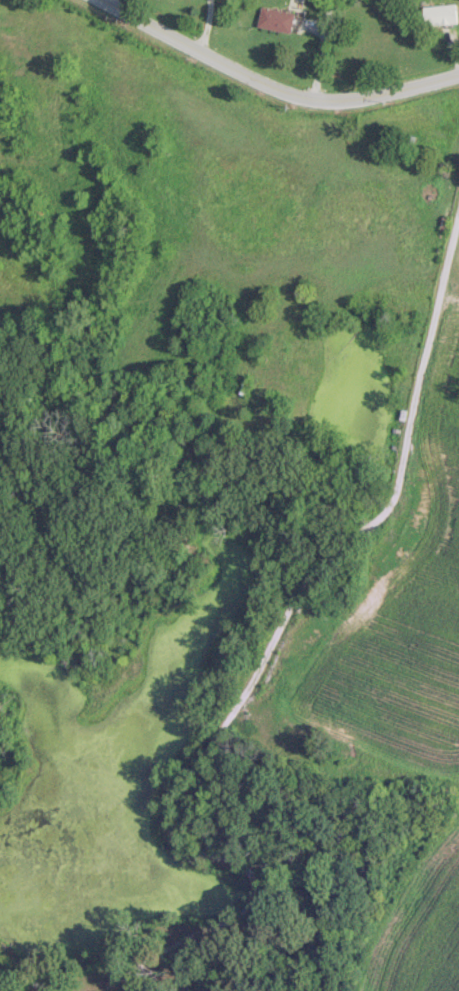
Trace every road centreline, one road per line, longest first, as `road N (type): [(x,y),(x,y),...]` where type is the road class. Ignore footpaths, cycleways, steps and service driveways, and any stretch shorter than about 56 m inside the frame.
road 1 (residential): [(108,0),(289,93),(352,101),(458,72)]

